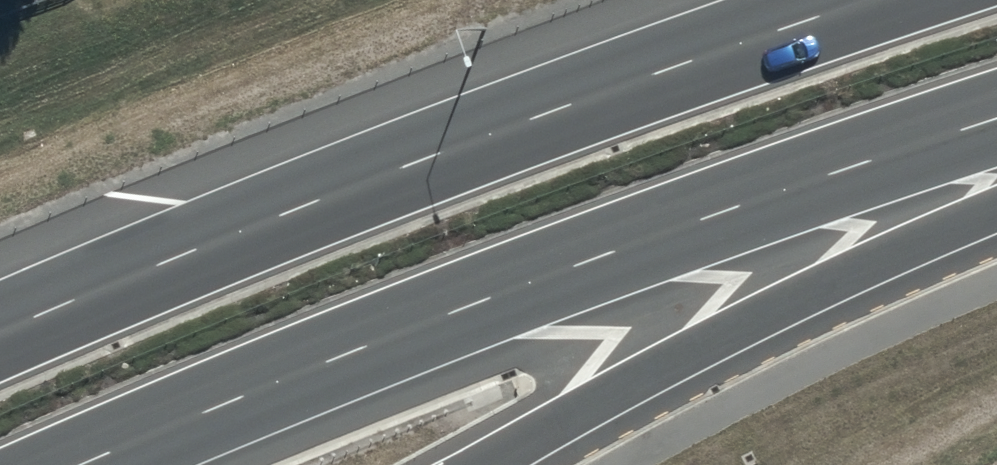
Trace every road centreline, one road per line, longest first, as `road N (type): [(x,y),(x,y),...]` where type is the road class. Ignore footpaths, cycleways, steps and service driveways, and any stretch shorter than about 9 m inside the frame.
road 1 (trunk): [(996,117),(455,313),(84,464)]
road 2 (trunk): [(0,322),(410,150),(854,0)]
road 3 (trunk): [(996,214),(762,316),(492,464)]

